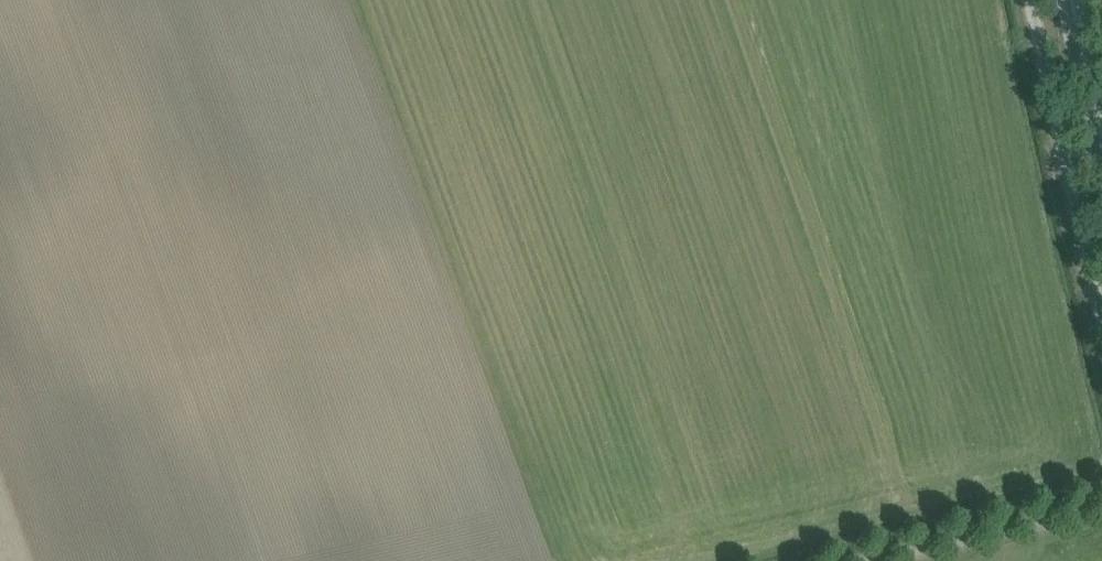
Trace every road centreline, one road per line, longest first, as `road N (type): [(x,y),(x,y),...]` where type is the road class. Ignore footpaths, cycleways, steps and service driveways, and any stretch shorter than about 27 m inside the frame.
road 1 (unclassified): [(1101,312),(1031,0)]
road 2 (unclassified): [(1101,505),(845,560)]
road 3 (primary): [(1101,147),(1065,0)]

